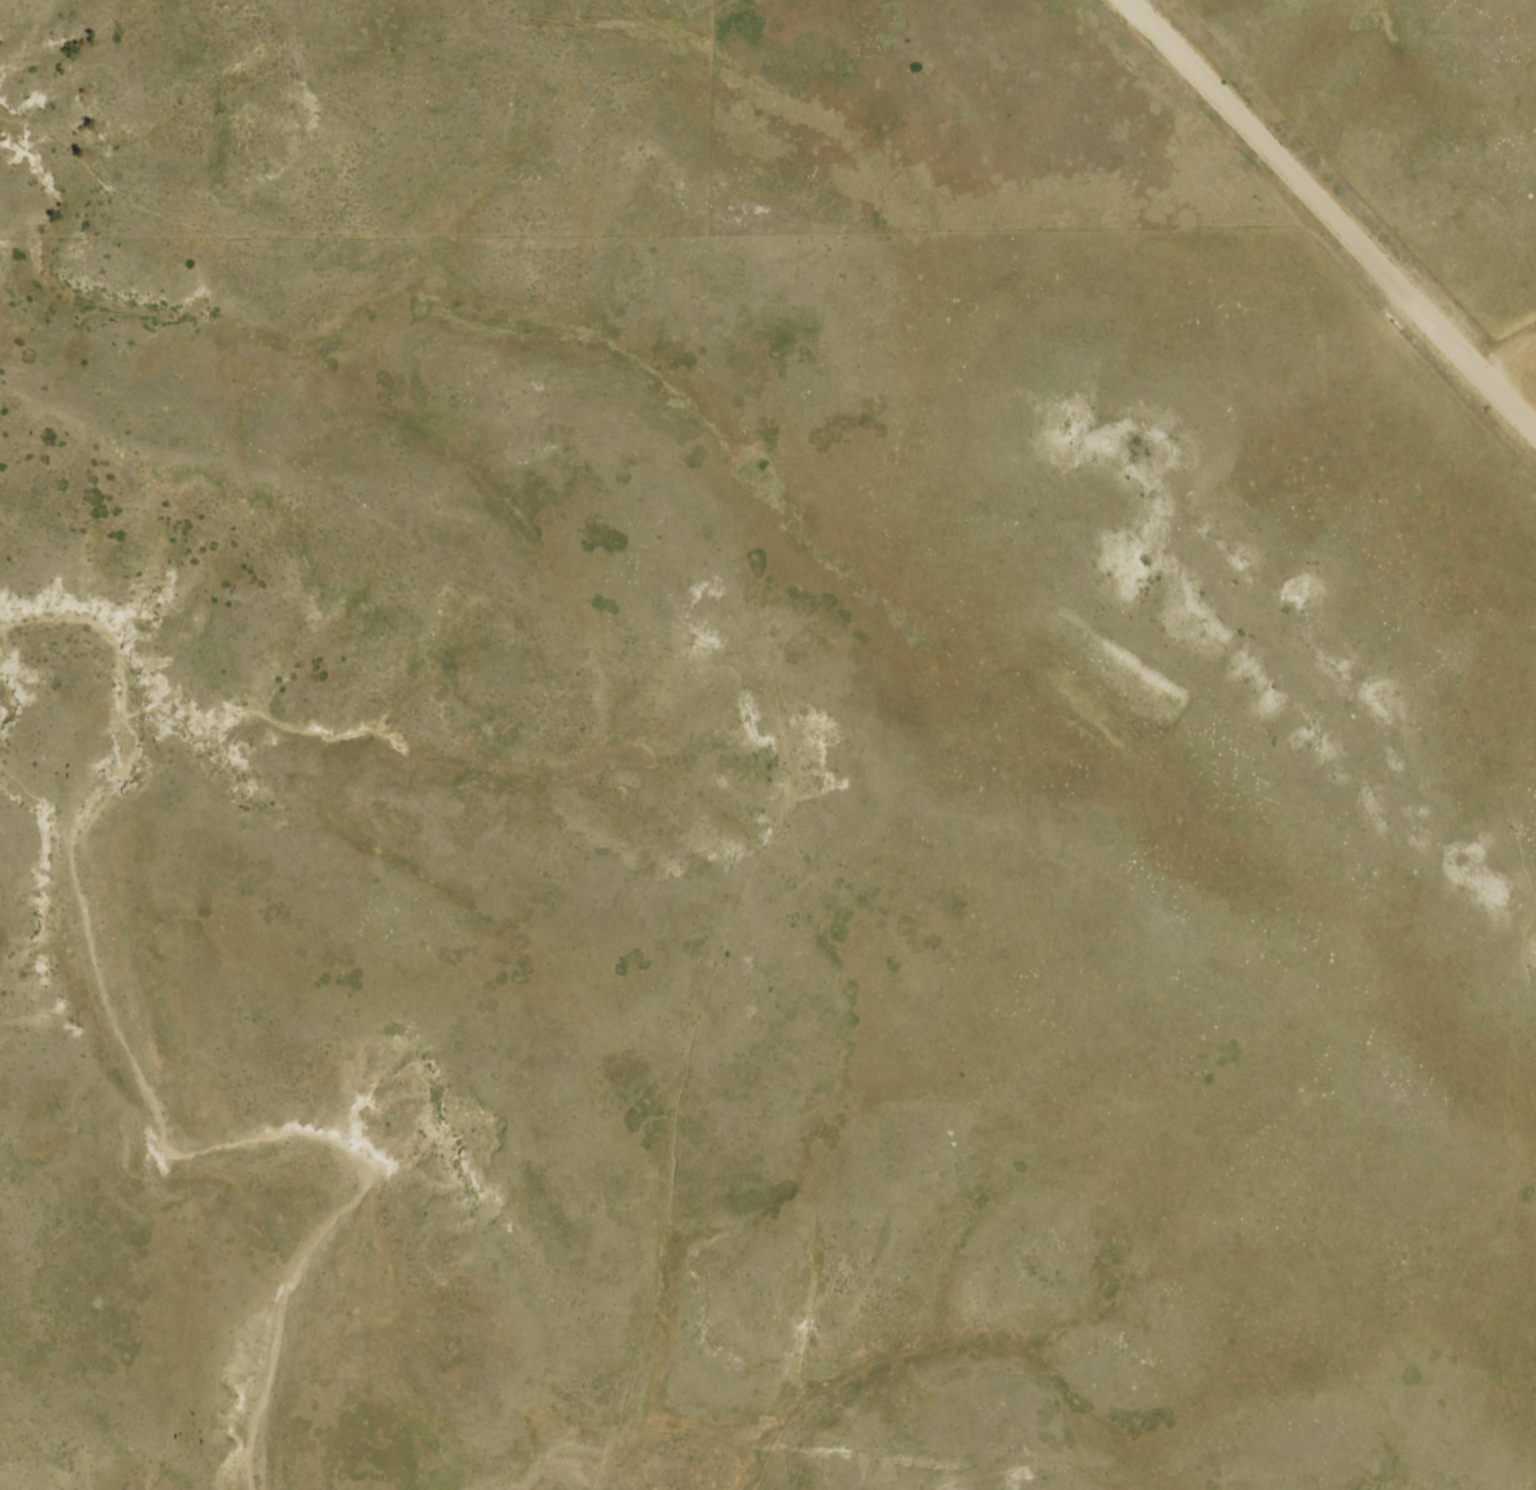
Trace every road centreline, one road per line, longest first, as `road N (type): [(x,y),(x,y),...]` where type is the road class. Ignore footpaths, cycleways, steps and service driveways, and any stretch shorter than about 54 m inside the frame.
road 1 (tertiary): [(1535,428),(1130,0)]

